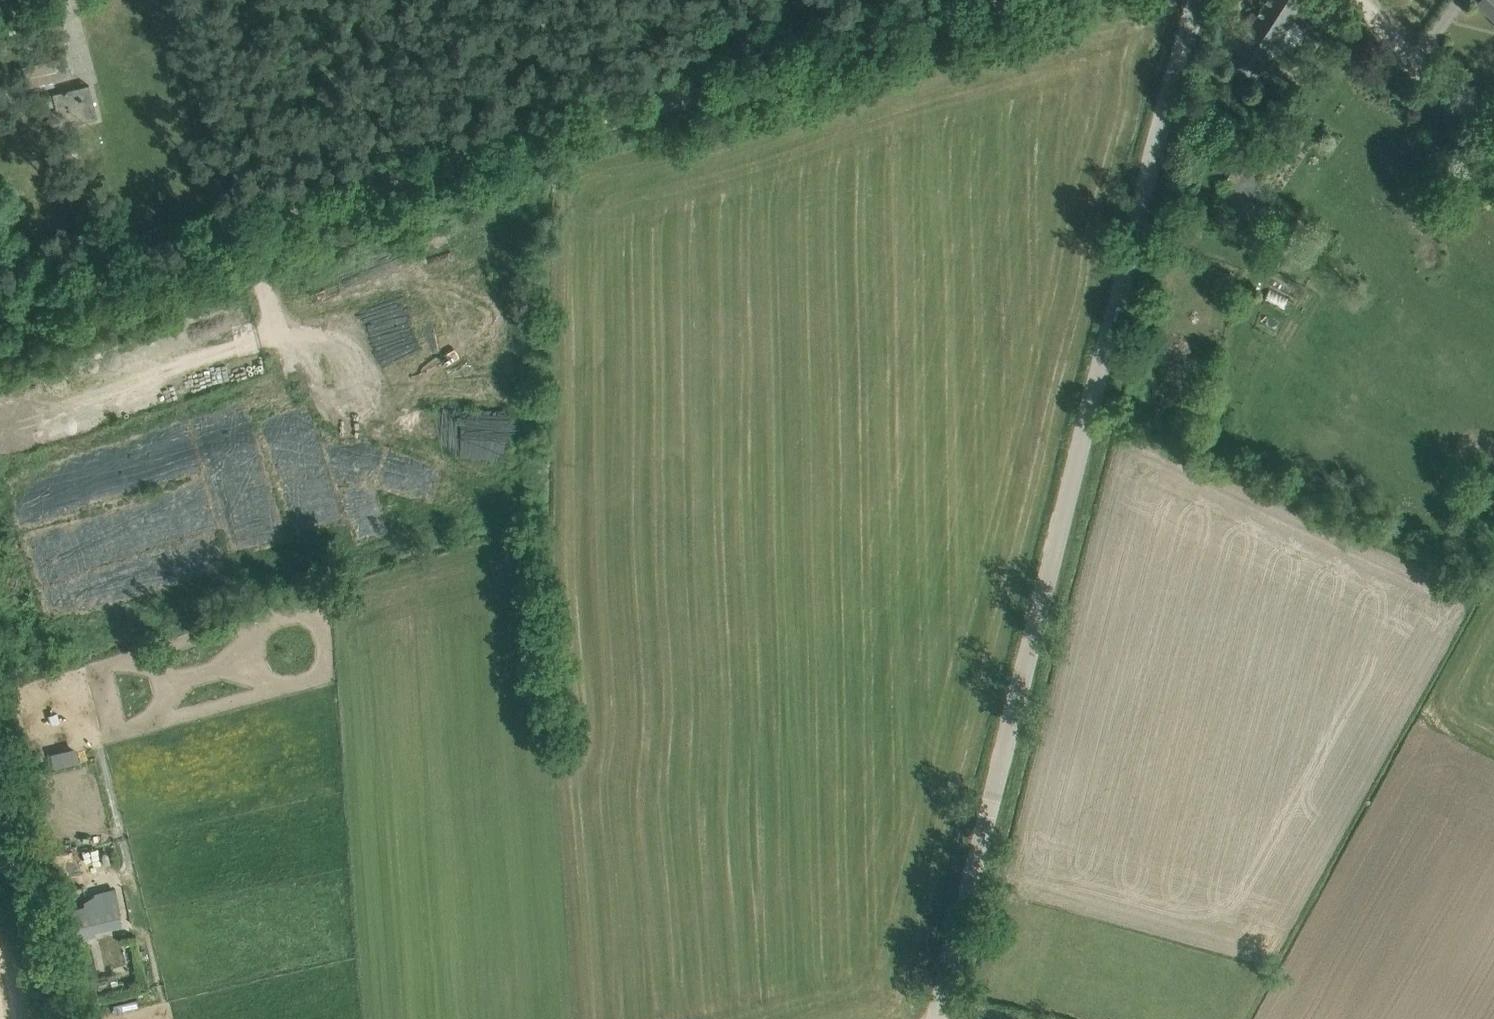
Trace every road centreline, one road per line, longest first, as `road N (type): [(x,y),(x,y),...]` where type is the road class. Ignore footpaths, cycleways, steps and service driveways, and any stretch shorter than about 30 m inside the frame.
road 1 (track): [(1009,0),(0,314)]
road 2 (unclassified): [(936,1018),(1198,0)]
road 3 (track): [(0,767),(65,1018)]
road 4 (track): [(1353,0),(1493,133)]

